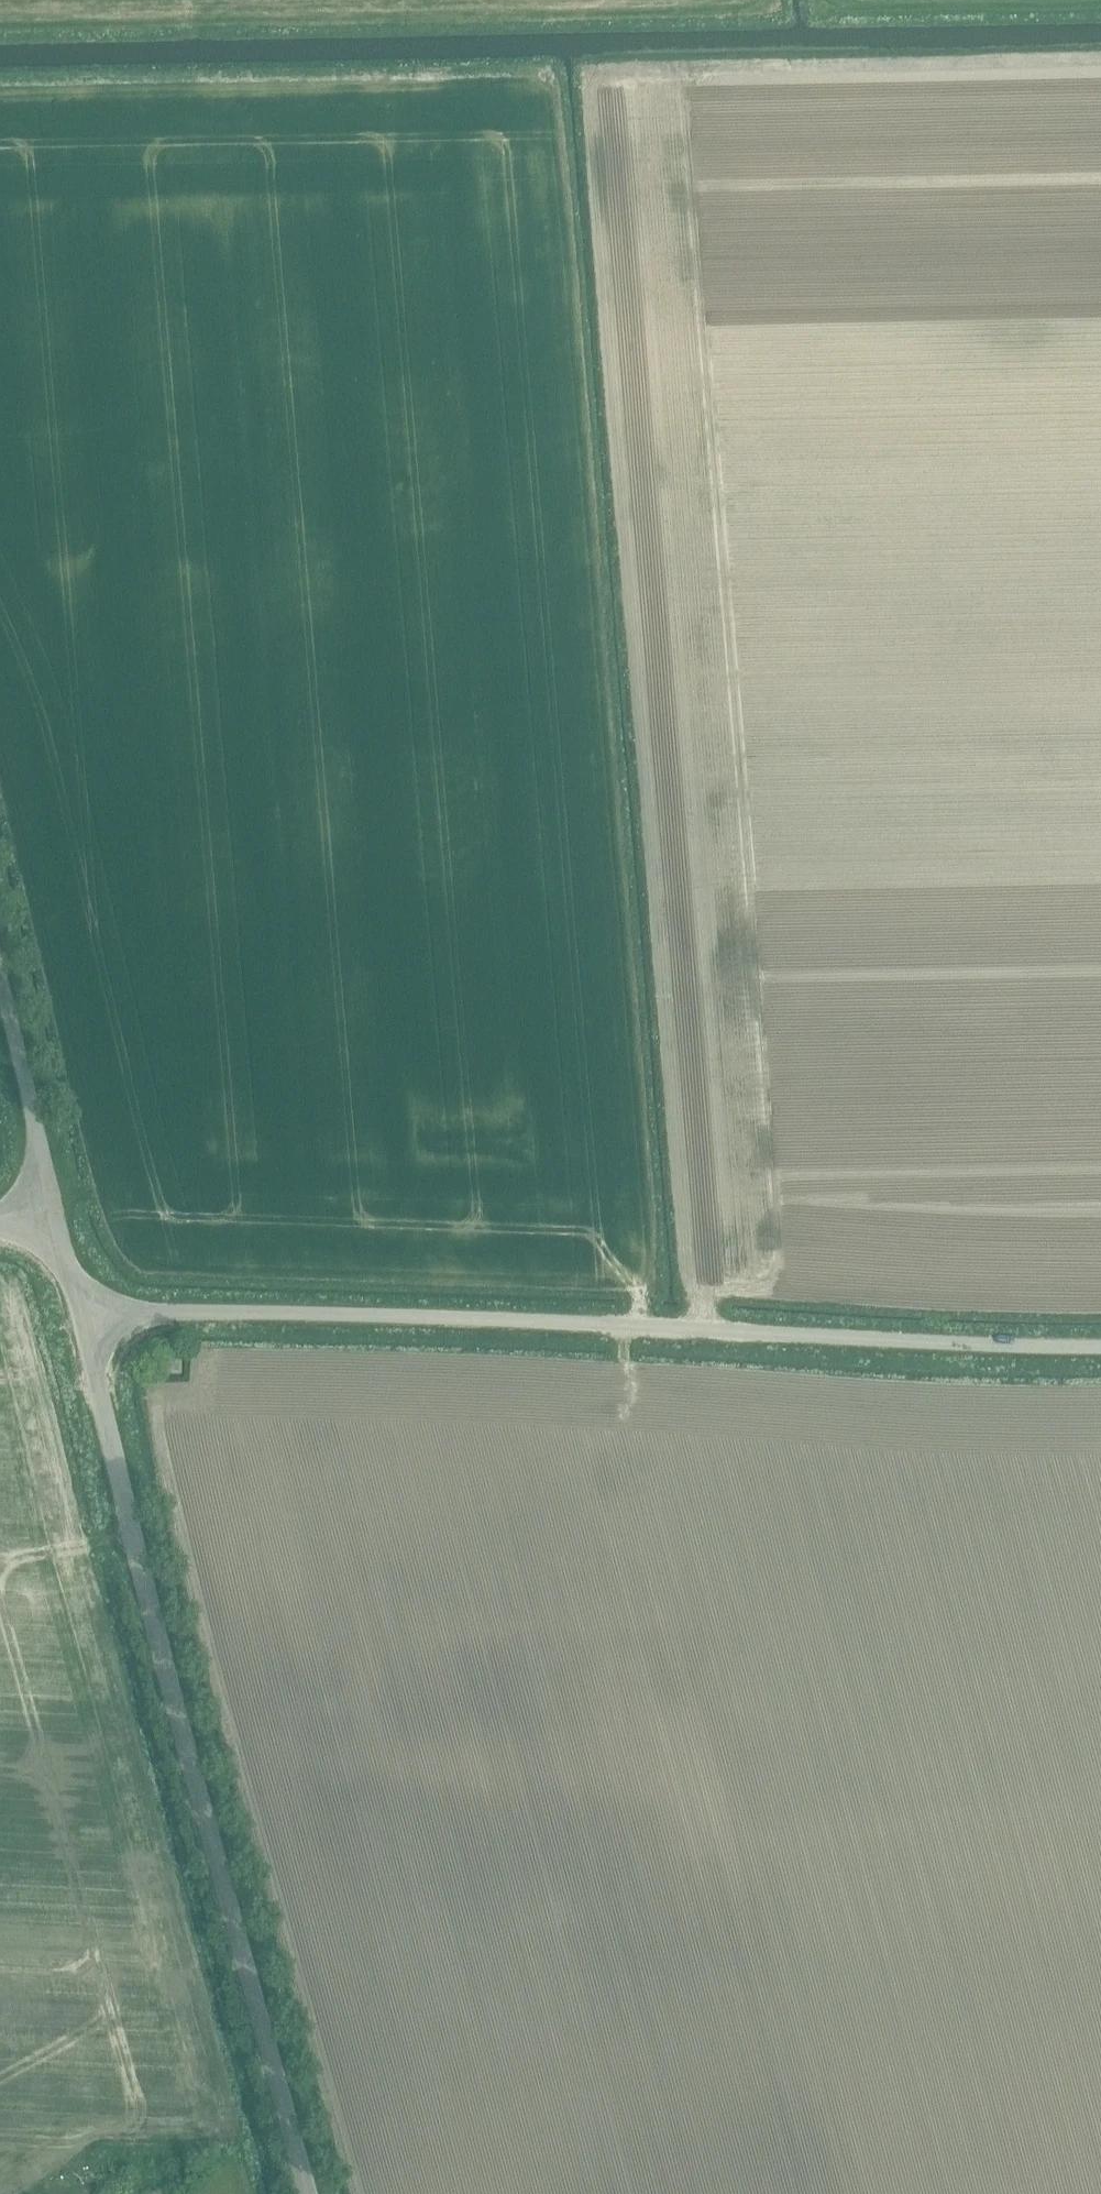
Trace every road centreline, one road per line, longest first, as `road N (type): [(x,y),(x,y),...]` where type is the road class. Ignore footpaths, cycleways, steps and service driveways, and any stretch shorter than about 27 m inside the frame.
road 1 (unclassified): [(85,1329),(169,1311),(1100,1349)]
road 2 (unclassified): [(313,2193),(85,1329)]
road 3 (unclassified): [(60,1226),(0,976)]

